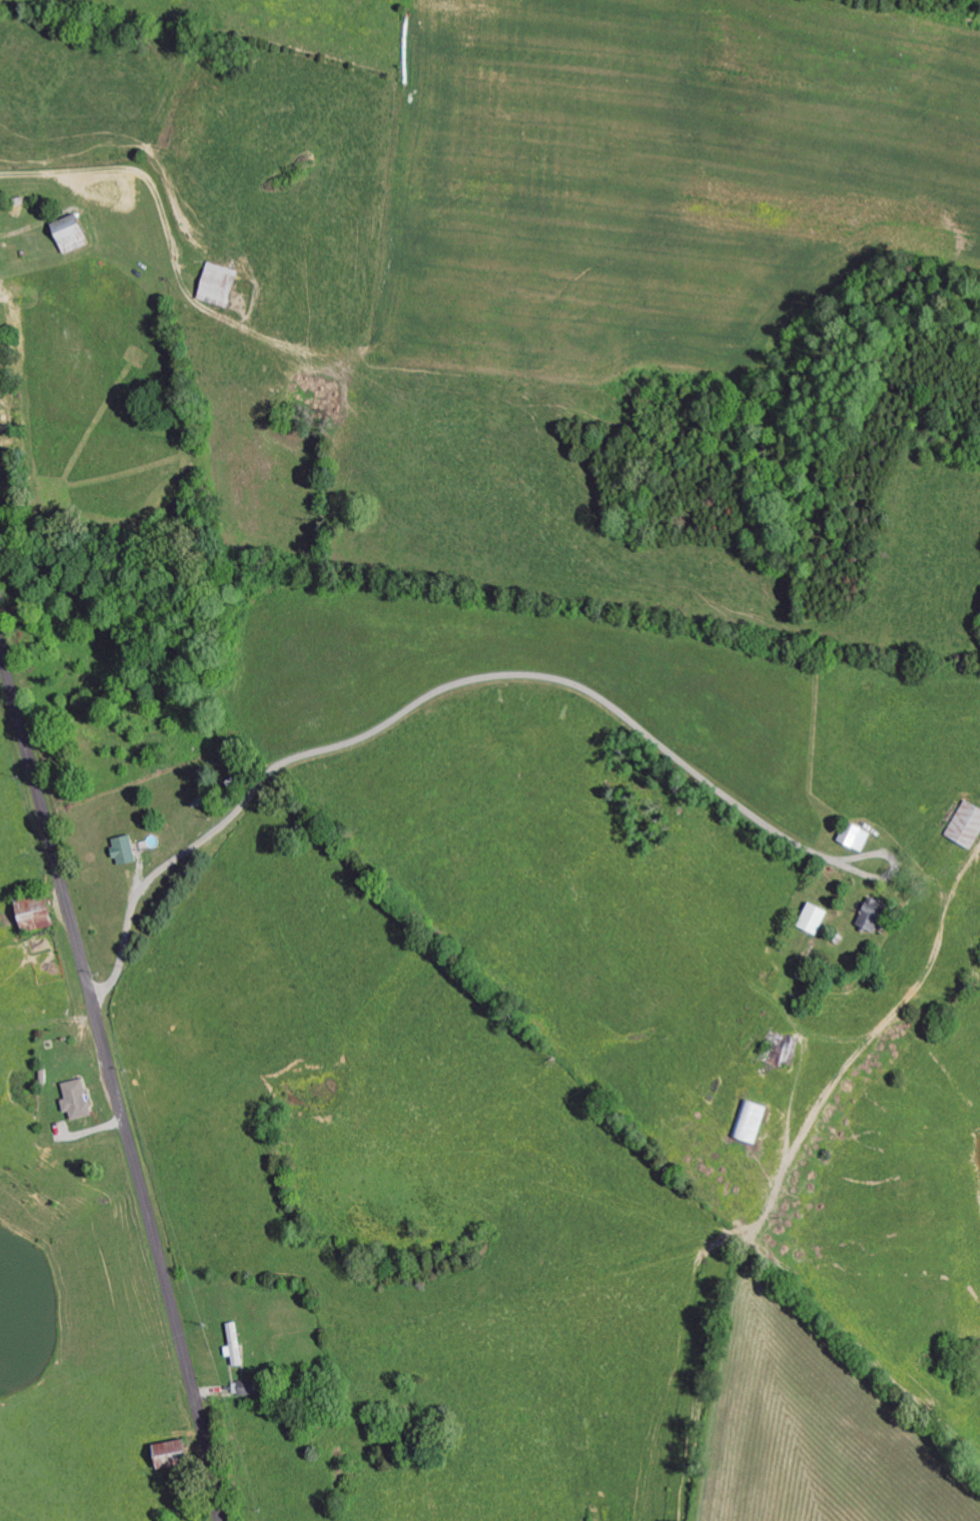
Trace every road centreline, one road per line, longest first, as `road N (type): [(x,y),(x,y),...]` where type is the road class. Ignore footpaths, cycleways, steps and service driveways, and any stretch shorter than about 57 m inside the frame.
road 1 (residential): [(219,1520),(0,646)]
road 2 (residential): [(92,1006),(115,971),(144,885),(223,823),(260,780)]

